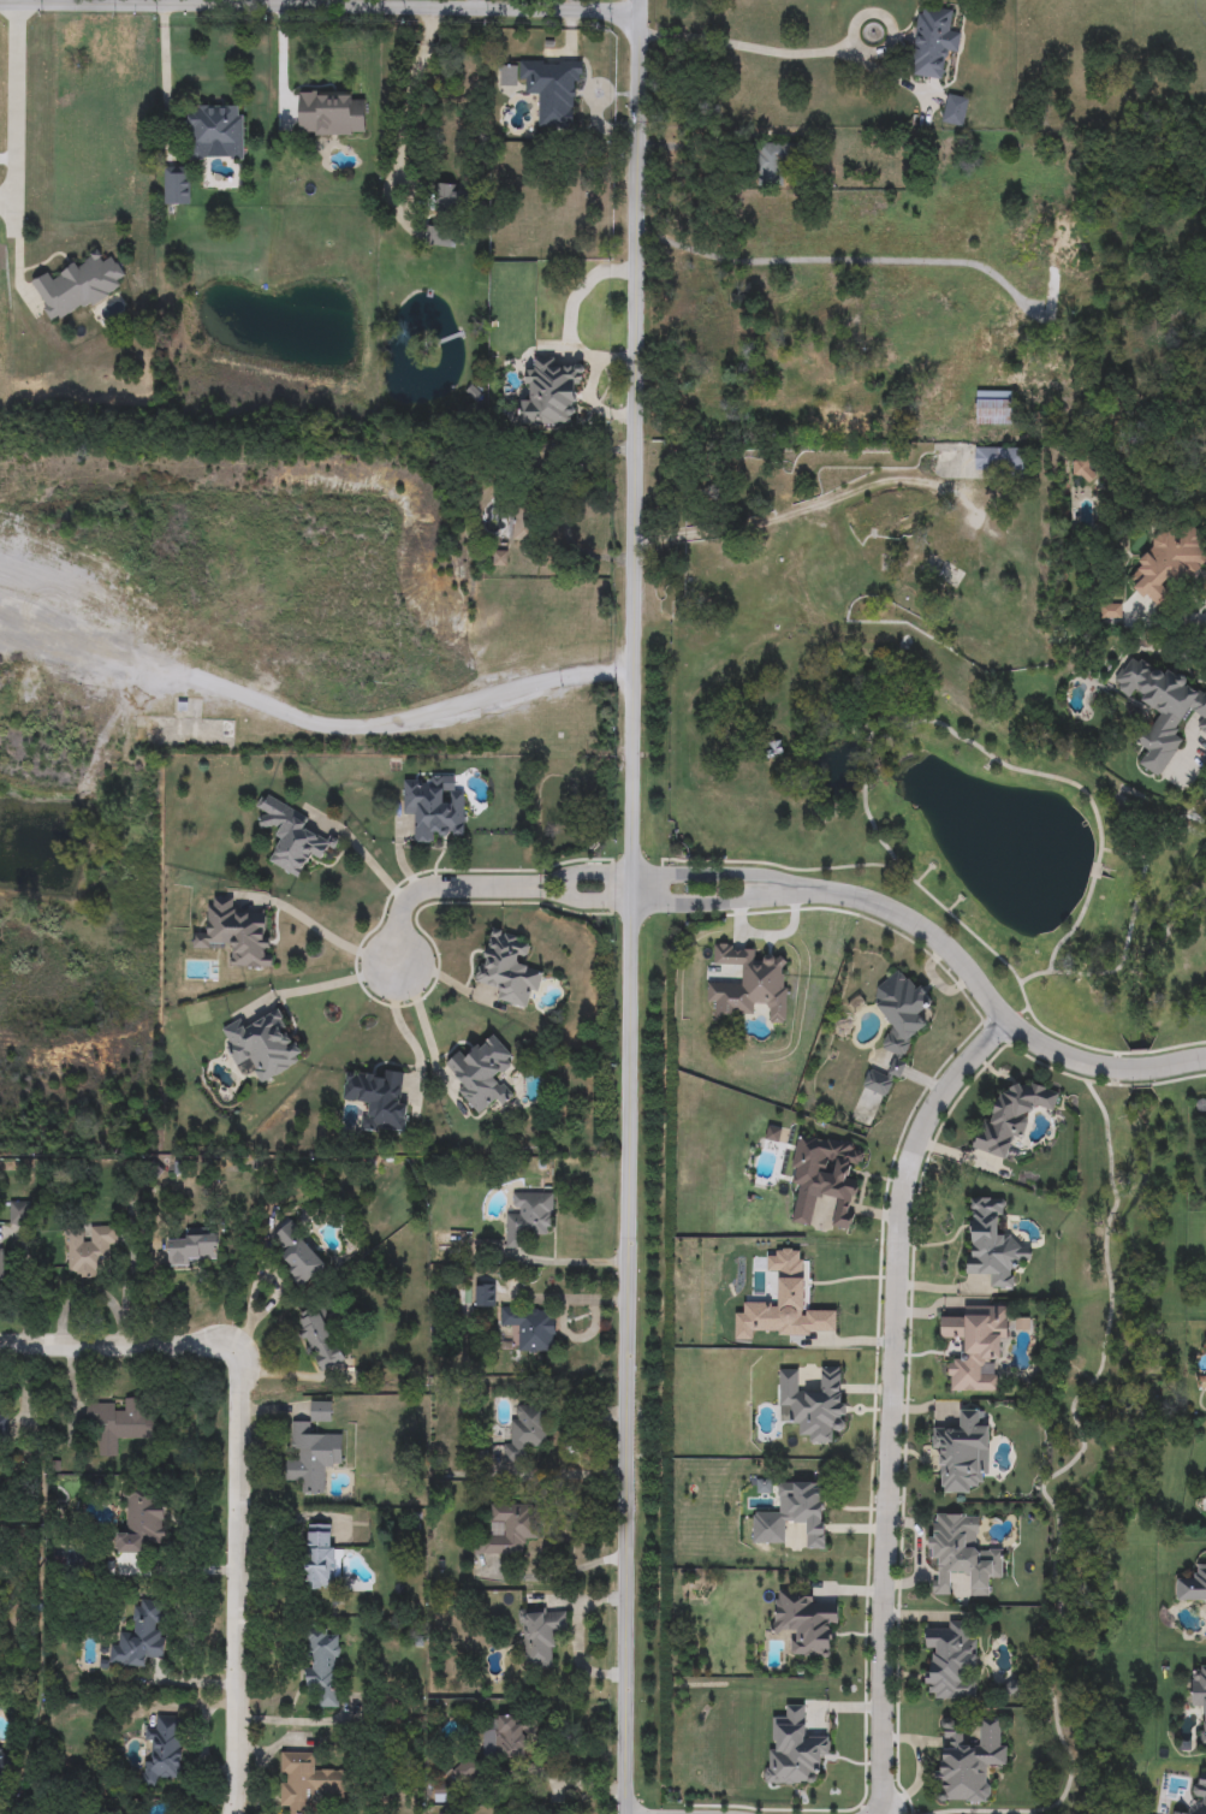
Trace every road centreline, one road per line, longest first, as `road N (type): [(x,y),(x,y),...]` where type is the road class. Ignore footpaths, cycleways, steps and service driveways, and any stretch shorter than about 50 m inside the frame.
road 1 (tertiary): [(644,0),(626,1813)]
road 2 (residential): [(1005,1021),(951,1081),(920,1132),(899,1205),(885,1813)]
road 3 (residential): [(235,1813),(242,1362),(221,1346),(0,1343)]
road 4 (residential): [(0,2),(643,12)]
road 5 (residential): [(797,885),(871,905),(940,942),(1005,1021),(1076,1062),(1141,1073),(1205,1060)]
road 6 (residential): [(524,889),(427,891),(403,908),(394,971)]
road 7 (residential): [(632,906),(759,901),(797,885)]
road 8 (residential): [(797,885),(754,873),(632,869)]

